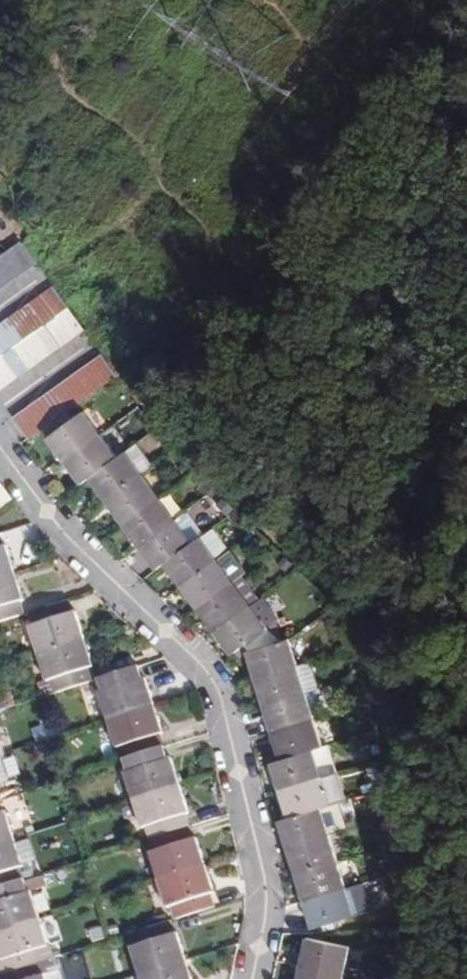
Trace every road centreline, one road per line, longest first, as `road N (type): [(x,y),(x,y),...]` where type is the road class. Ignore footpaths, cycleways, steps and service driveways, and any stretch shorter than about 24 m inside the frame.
road 1 (residential): [(244,978),(262,897),(211,685),(42,516),(0,462)]

